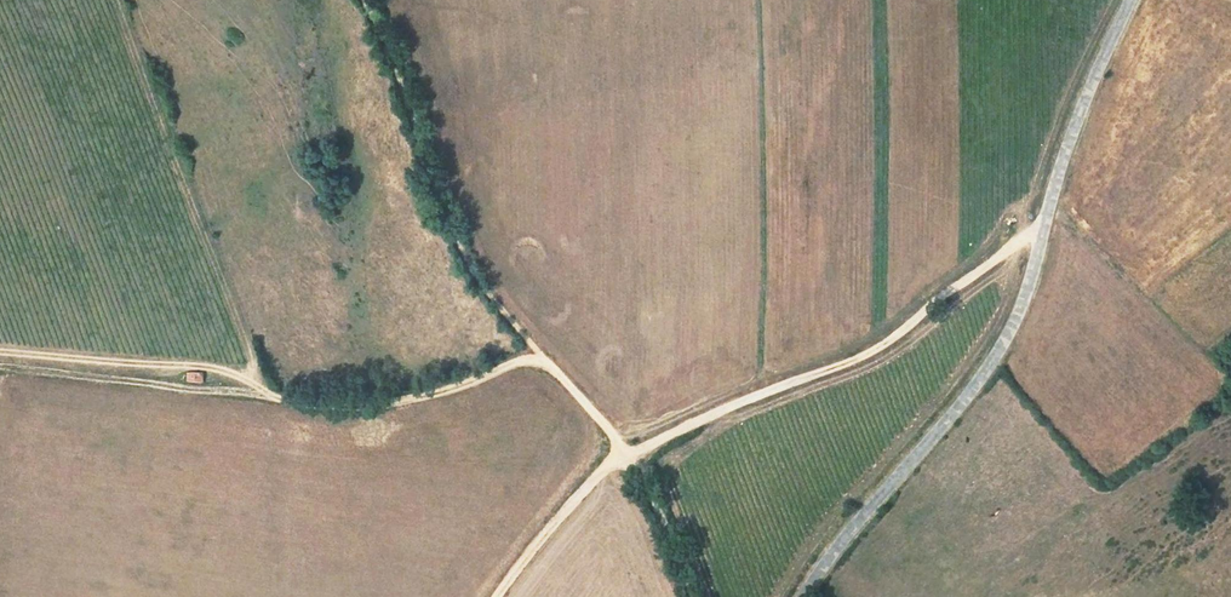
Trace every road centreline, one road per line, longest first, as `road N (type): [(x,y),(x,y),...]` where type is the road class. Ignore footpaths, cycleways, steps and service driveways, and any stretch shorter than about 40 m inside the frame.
road 1 (unclassified): [(803,596),(1009,337),(1026,298),(1060,160),(1127,0)]
road 2 (track): [(0,364),(320,409),(398,403),(545,356)]
road 3 (track): [(360,0),(474,278),(627,456)]
road 4 (track): [(627,456),(694,420),(882,348),(1046,221)]
road 5 (track): [(497,596),(599,472),(627,456)]
road 6 (track): [(627,456),(693,596)]

